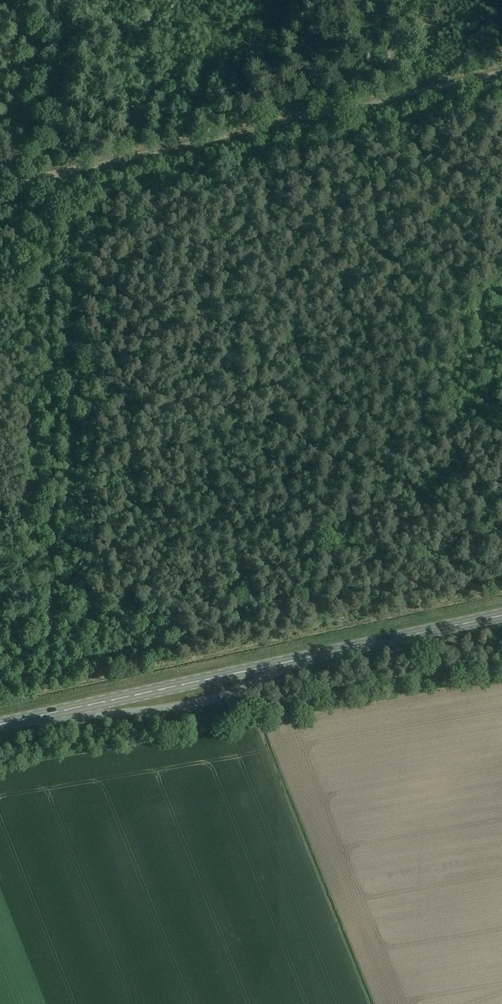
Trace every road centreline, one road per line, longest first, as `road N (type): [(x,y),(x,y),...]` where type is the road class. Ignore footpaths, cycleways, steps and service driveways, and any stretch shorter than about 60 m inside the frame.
road 1 (track): [(68,0),(56,175),(58,674)]
road 2 (track): [(0,198),(93,165),(501,71)]
road 3 (primary): [(0,726),(501,616)]

